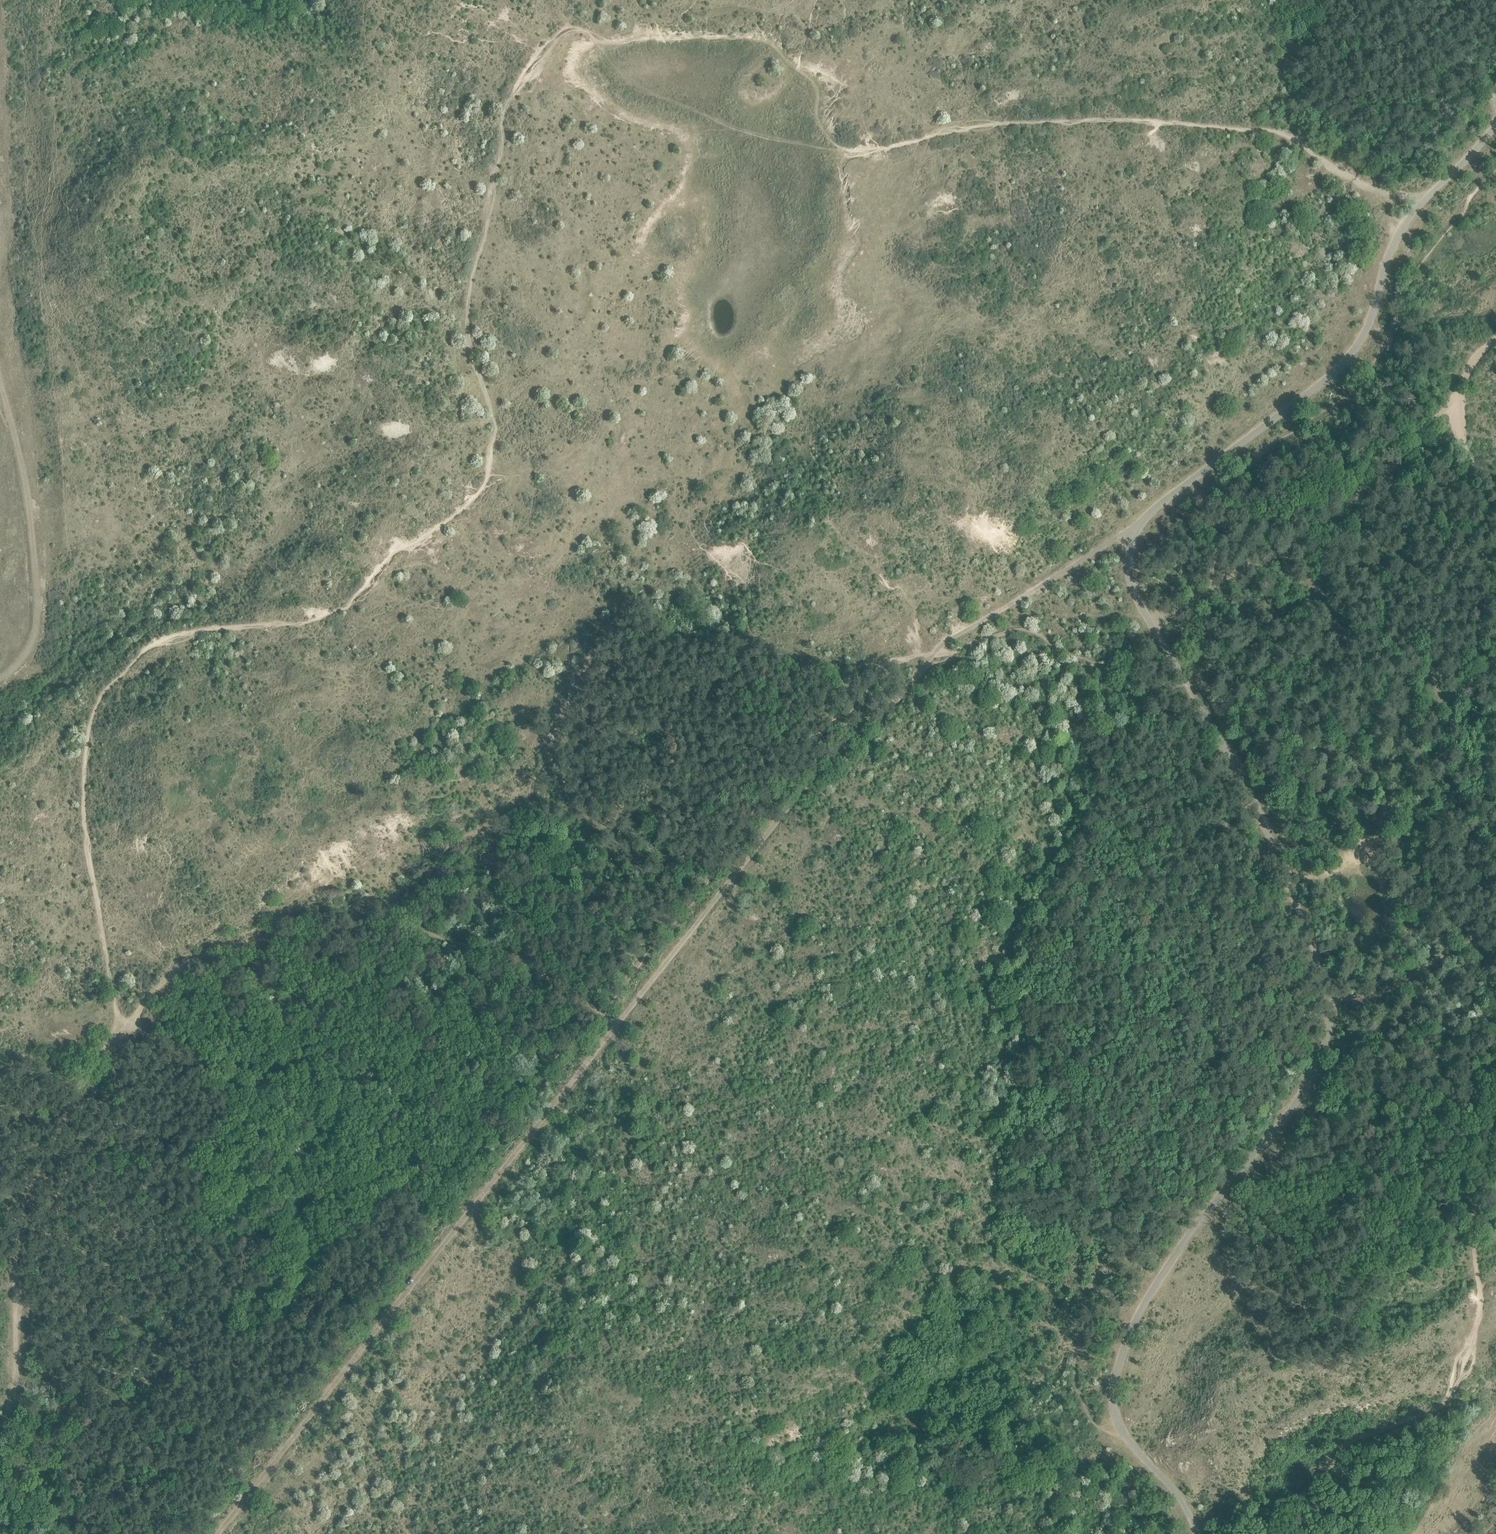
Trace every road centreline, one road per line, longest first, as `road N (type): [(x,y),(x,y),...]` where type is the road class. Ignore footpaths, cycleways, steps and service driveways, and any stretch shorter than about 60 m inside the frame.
road 1 (track): [(0,685),(18,669),(29,606),(24,466),(0,278)]

